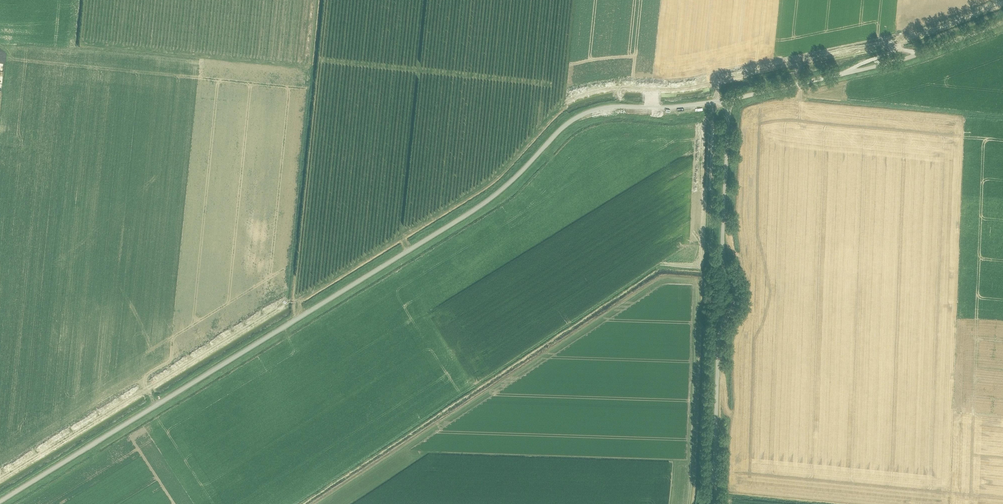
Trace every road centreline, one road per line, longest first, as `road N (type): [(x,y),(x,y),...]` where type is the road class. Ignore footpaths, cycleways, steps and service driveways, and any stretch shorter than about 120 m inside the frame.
road 1 (unclassified): [(0,502),(478,207),(575,119),(613,107),(728,100)]
road 2 (unclassified): [(707,503),(718,337),(736,293),(723,248),(728,100)]
road 3 (unclassified): [(728,100),(897,61),(1002,22)]

